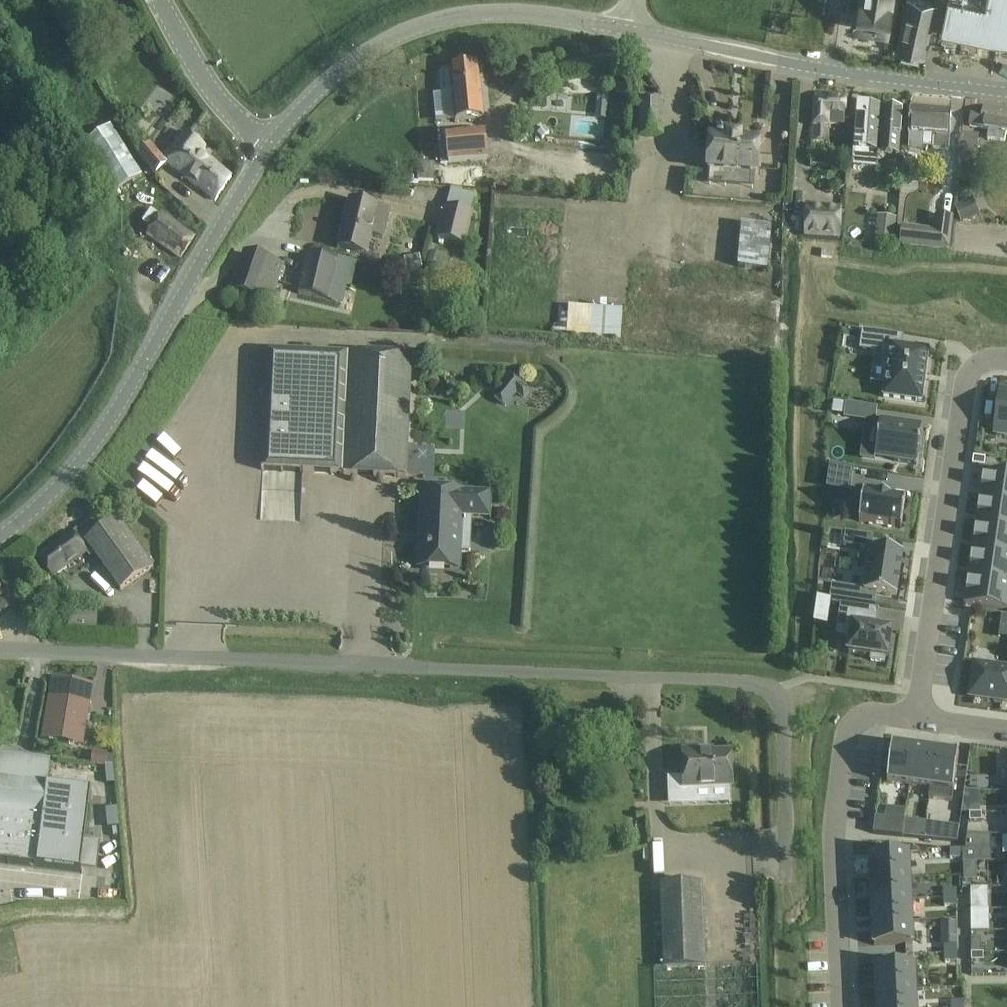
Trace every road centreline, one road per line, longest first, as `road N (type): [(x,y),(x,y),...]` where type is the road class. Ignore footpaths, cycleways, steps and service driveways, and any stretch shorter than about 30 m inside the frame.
road 1 (unclassified): [(787,882),(782,684),(0,651)]
road 2 (tertiary): [(269,144),(78,461),(0,537)]
road 3 (tertiary): [(633,31),(509,11),(432,22),(392,37),(332,77),(269,144)]
road 4 (residential): [(911,716),(967,382),(986,362),(1006,361)]
road 5 (tertiary): [(1006,92),(633,31)]
road 6 (residential): [(911,716),(870,712),(845,735),(833,826),(839,1006)]
road 7 (unclassified): [(159,0),(214,91),(269,144)]

